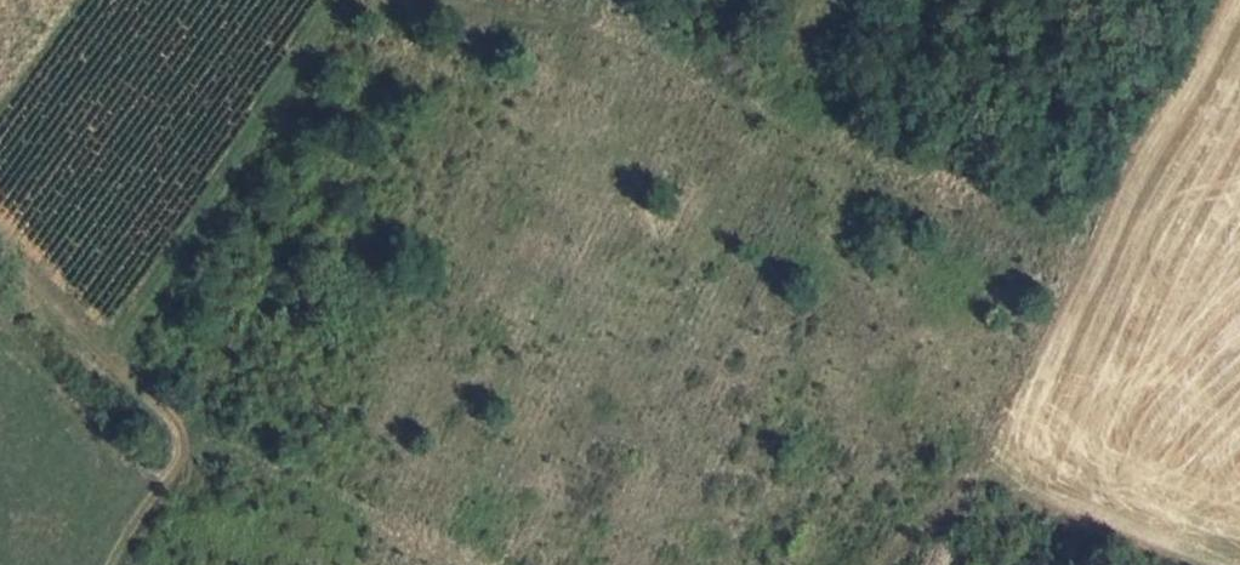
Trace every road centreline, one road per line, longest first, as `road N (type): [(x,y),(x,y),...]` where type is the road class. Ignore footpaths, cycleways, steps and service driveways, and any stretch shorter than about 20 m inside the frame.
road 1 (track): [(551,0),(1080,245)]
road 2 (track): [(0,248),(189,429),(464,564)]
road 3 (track): [(1207,0),(1080,245),(978,480)]

